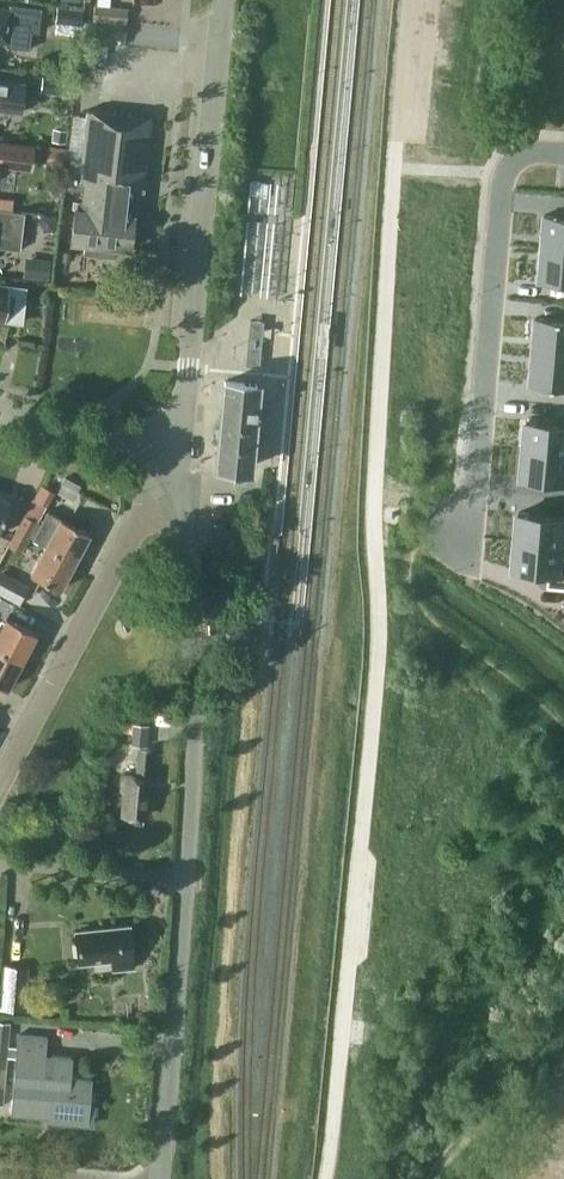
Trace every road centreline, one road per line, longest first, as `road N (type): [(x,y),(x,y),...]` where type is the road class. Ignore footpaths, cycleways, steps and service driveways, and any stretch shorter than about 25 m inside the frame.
road 1 (track): [(326,1178),(377,651),(374,495),(402,111)]
road 2 (residential): [(170,455),(188,367),(223,0)]
road 3 (residential): [(180,875),(191,636),(187,538),(170,455)]
road 4 (residential): [(507,151),(477,480),(455,544)]
road 5 (residential): [(0,773),(170,455)]
road 6 (residential): [(154,1178),(180,875)]
road 7 (track): [(455,544),(416,548),(407,570),(410,593),(422,613),(563,736)]
road 8 (residential): [(412,0),(402,111),(411,127),(507,151)]
road 9 (track): [(563,991),(432,1178)]
road 10 (residential): [(180,875),(0,862)]
road 11 (residential): [(170,455),(0,412)]

